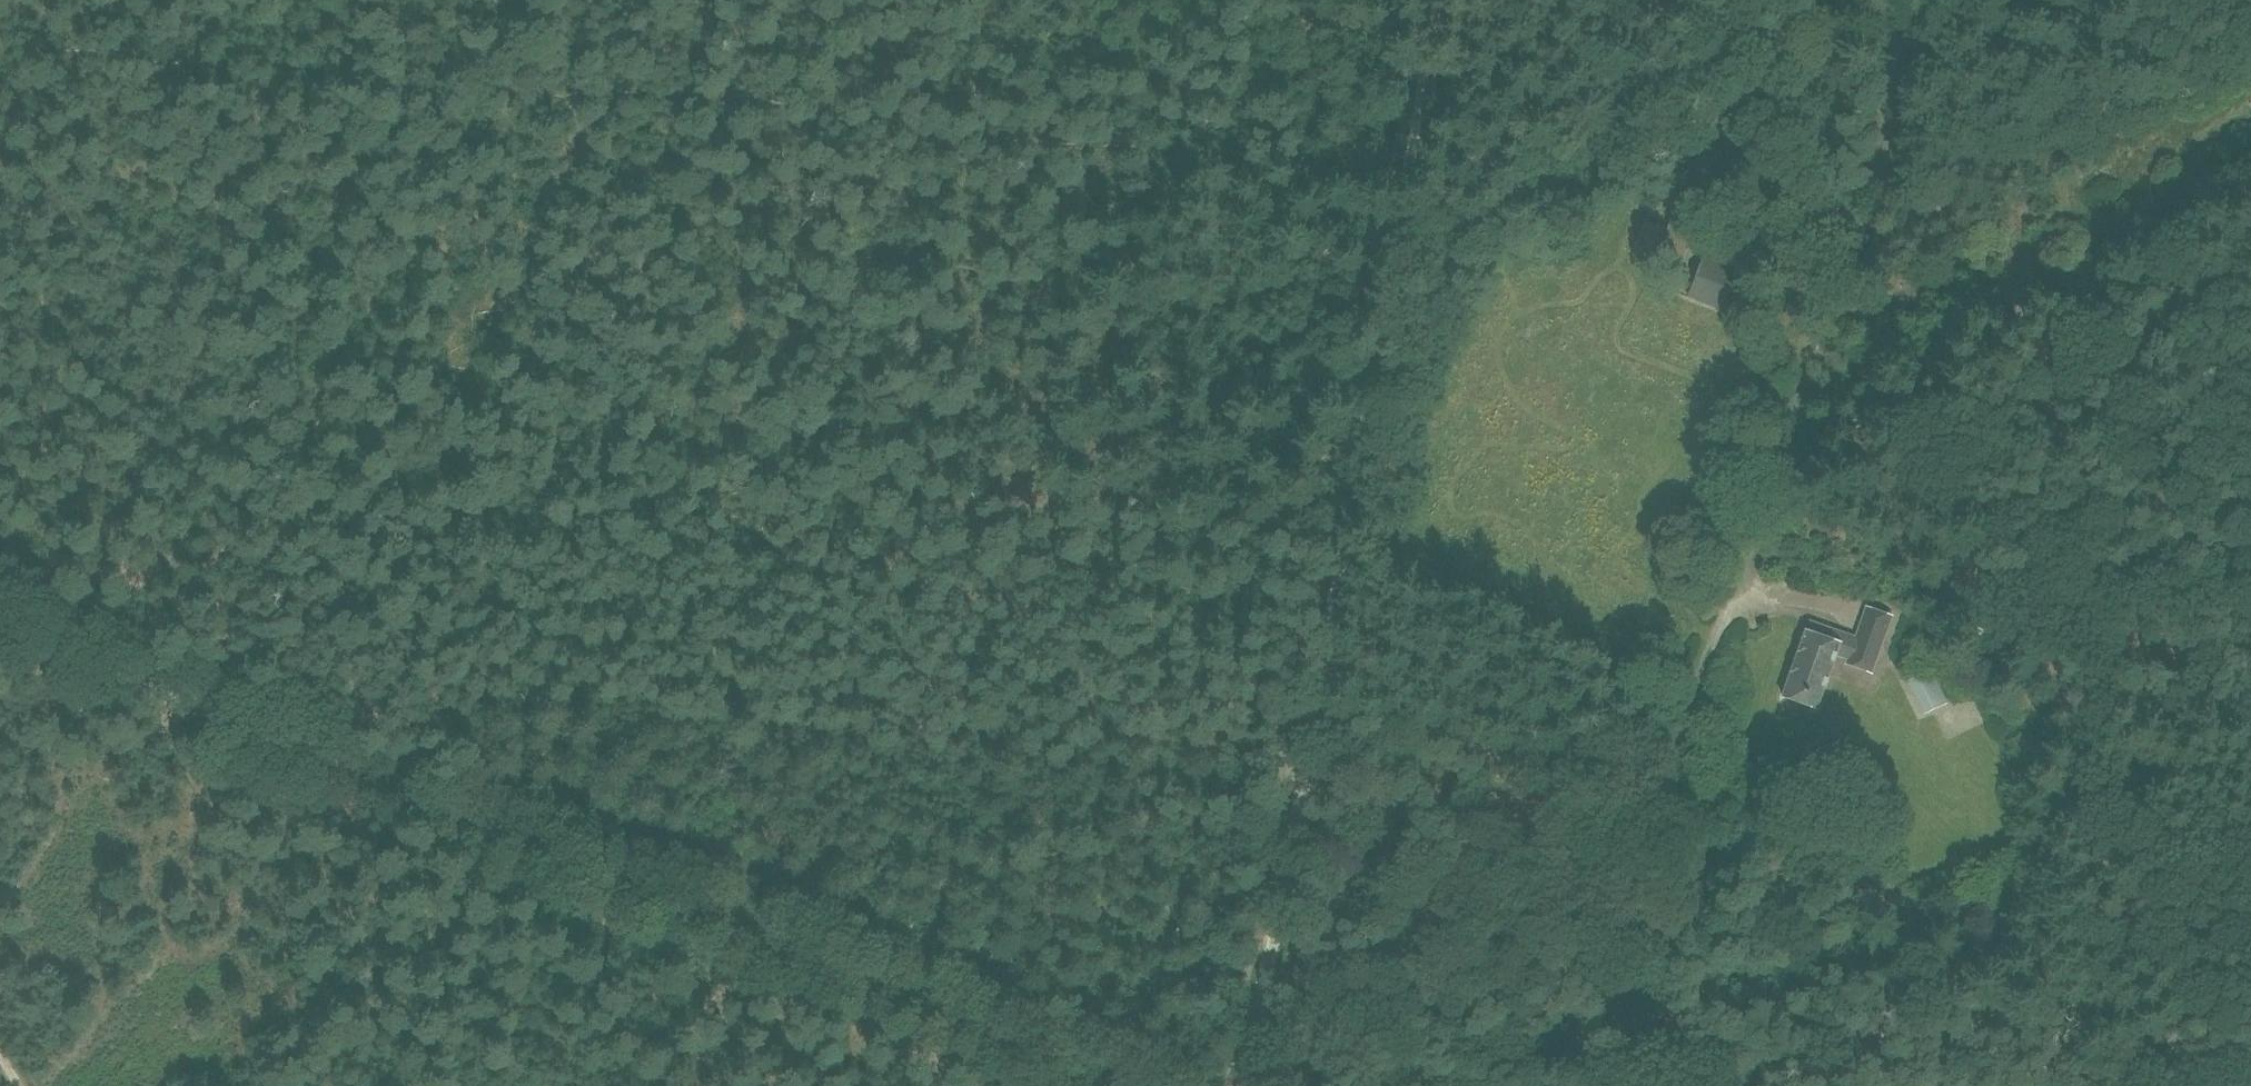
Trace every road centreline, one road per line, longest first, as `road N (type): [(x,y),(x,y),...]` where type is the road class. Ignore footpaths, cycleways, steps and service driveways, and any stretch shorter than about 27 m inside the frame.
road 1 (track): [(0,621),(1114,1085)]
road 2 (track): [(1434,0),(1242,1085)]
road 3 (track): [(1387,1085),(1462,960),(1577,881),(1648,801),(1730,604),(1765,594),(1808,607)]
road 4 (track): [(1730,604),(1876,179),(1891,108),(1897,0)]

